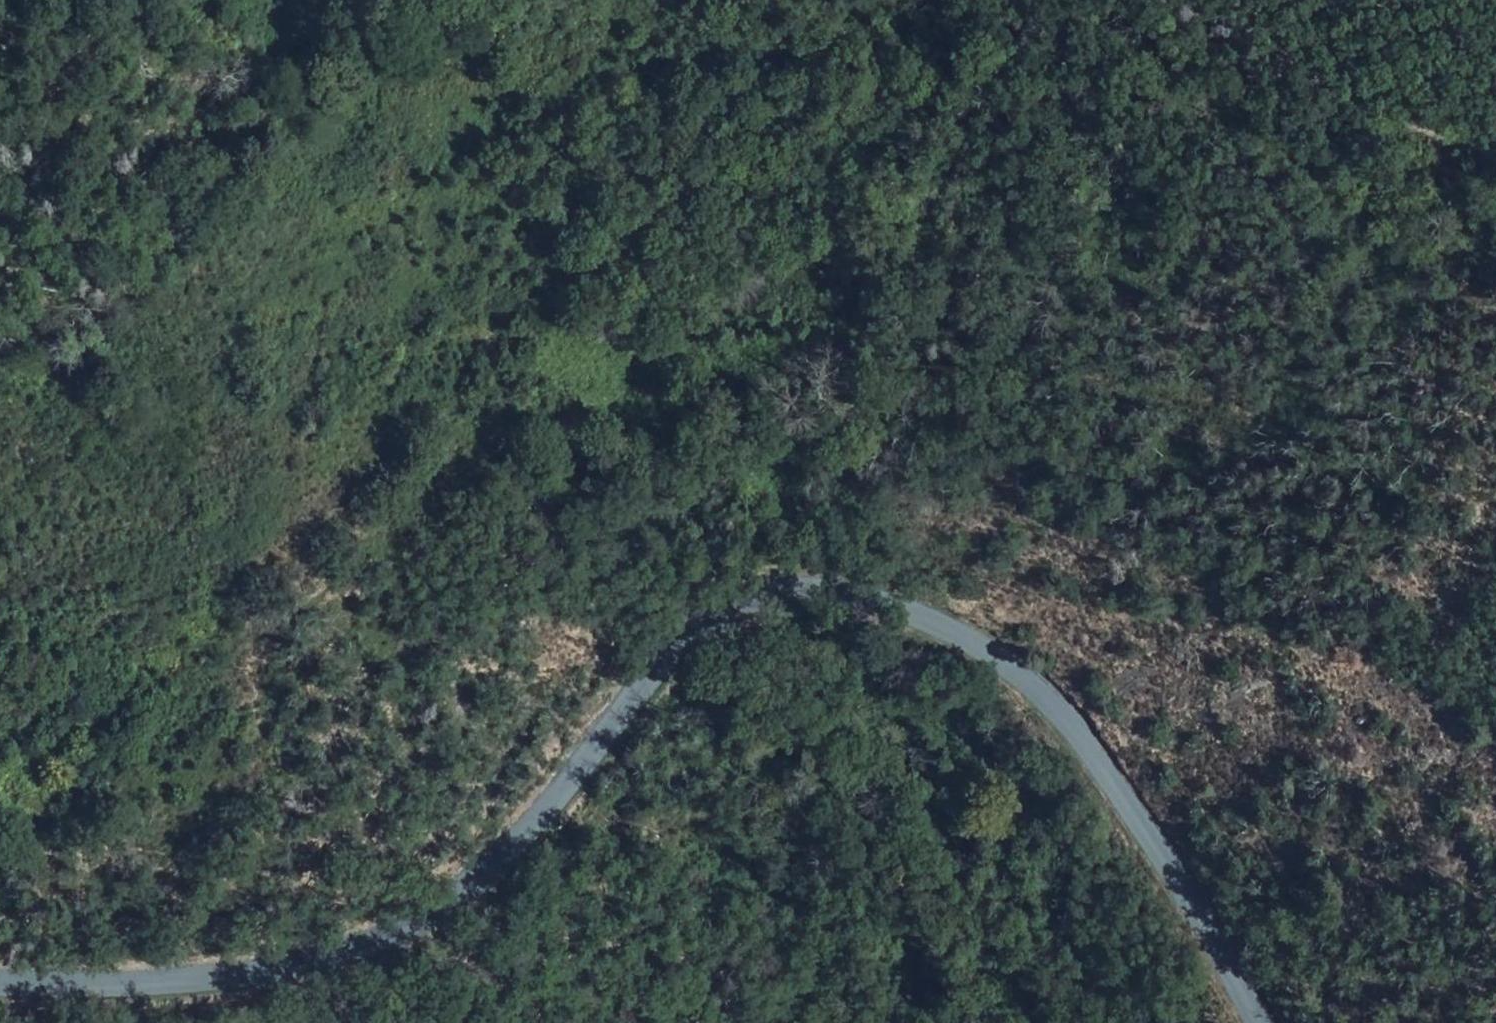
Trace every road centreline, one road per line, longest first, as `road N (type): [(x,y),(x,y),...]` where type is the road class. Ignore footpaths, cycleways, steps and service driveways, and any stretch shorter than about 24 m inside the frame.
road 1 (tertiary): [(0,985),(203,981),(320,961),(409,928),(490,870),(532,827),(696,627),(742,599),(788,590),(852,592),(921,615),(996,655),(1059,710),(1126,799),(1256,1022)]
road 2 (track): [(491,0),(372,39),(293,87),(139,265),(25,338),(0,343)]
road 3 (track): [(1495,153),(1095,0)]

